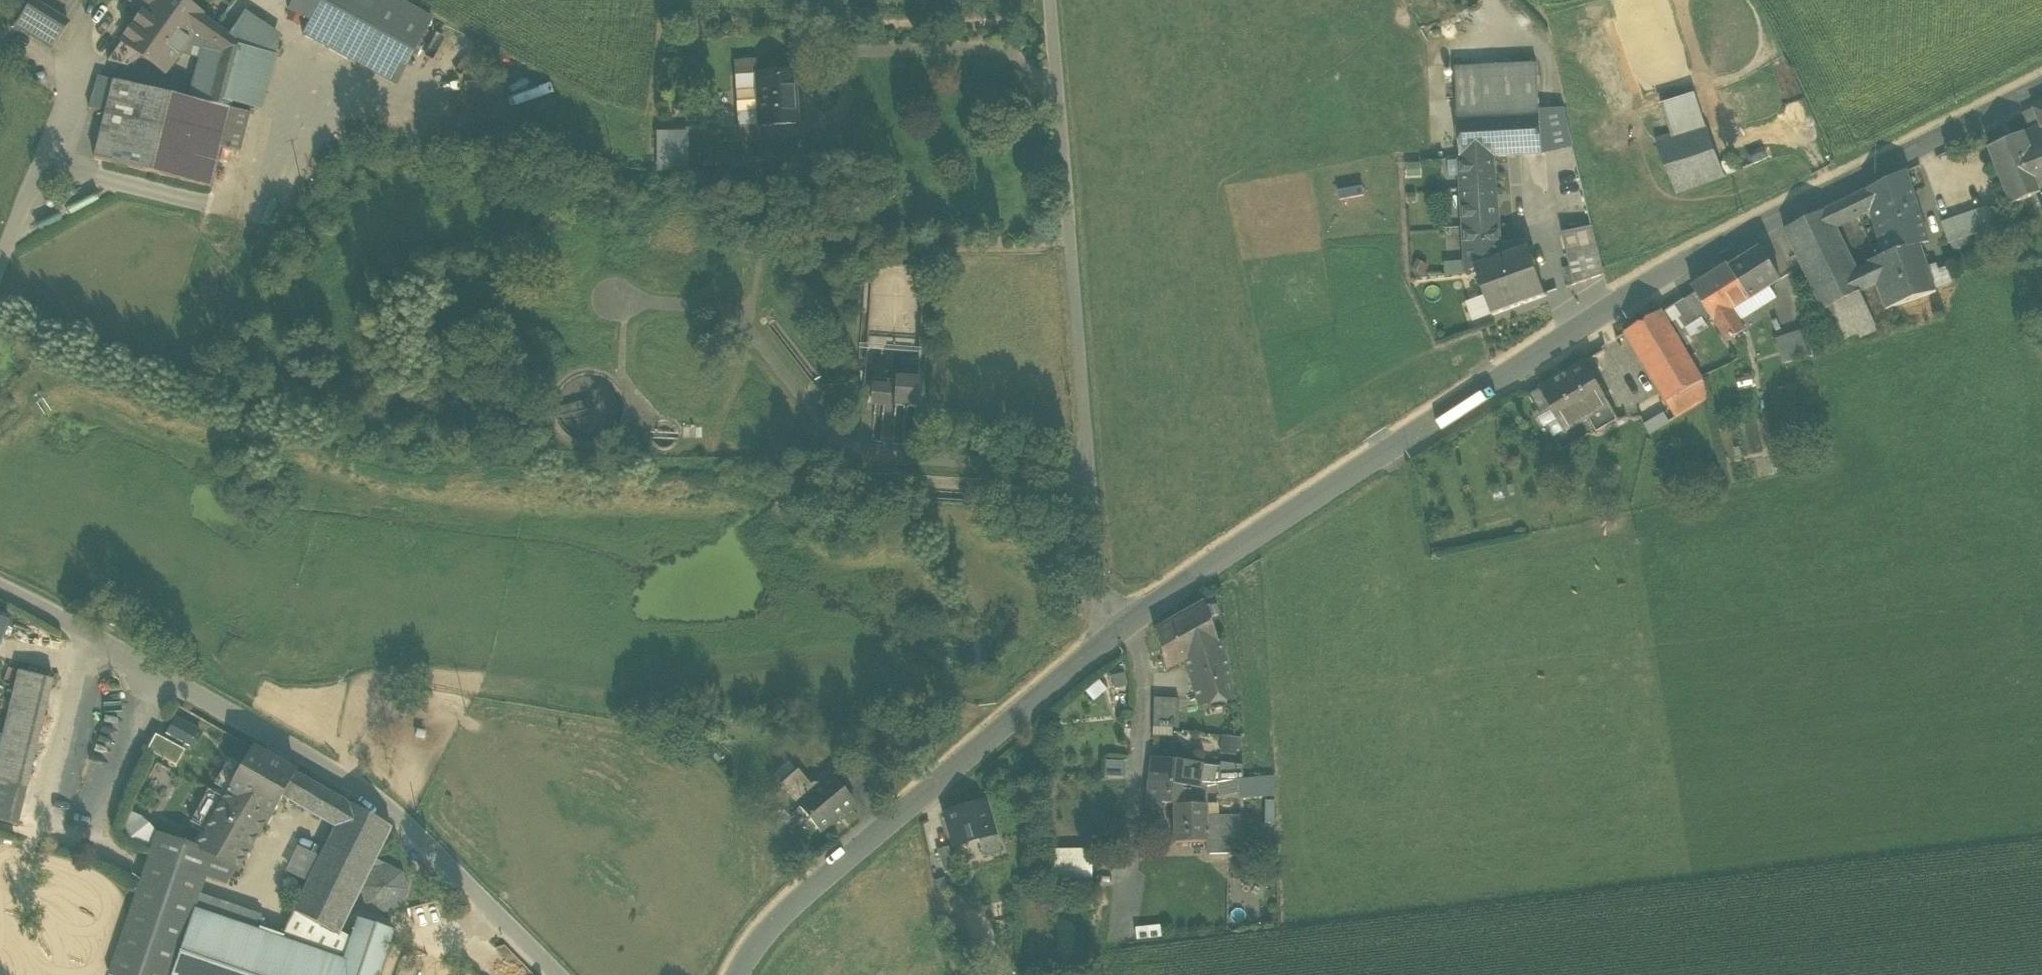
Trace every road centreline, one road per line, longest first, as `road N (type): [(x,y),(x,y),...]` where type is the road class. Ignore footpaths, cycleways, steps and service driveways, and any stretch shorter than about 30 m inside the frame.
road 1 (unclassified): [(1121,626),(1693,257),(2041,86)]
road 2 (residential): [(0,587),(383,803),(558,974)]
road 3 (unclassified): [(1050,0),(1098,582),(1121,626)]
road 4 (unclassified): [(743,974),(774,925),(1121,626)]
road 5 (residential): [(1121,626),(1142,658),(1146,709),(1114,933)]
road 6 (unclassified): [(0,269),(92,39)]

